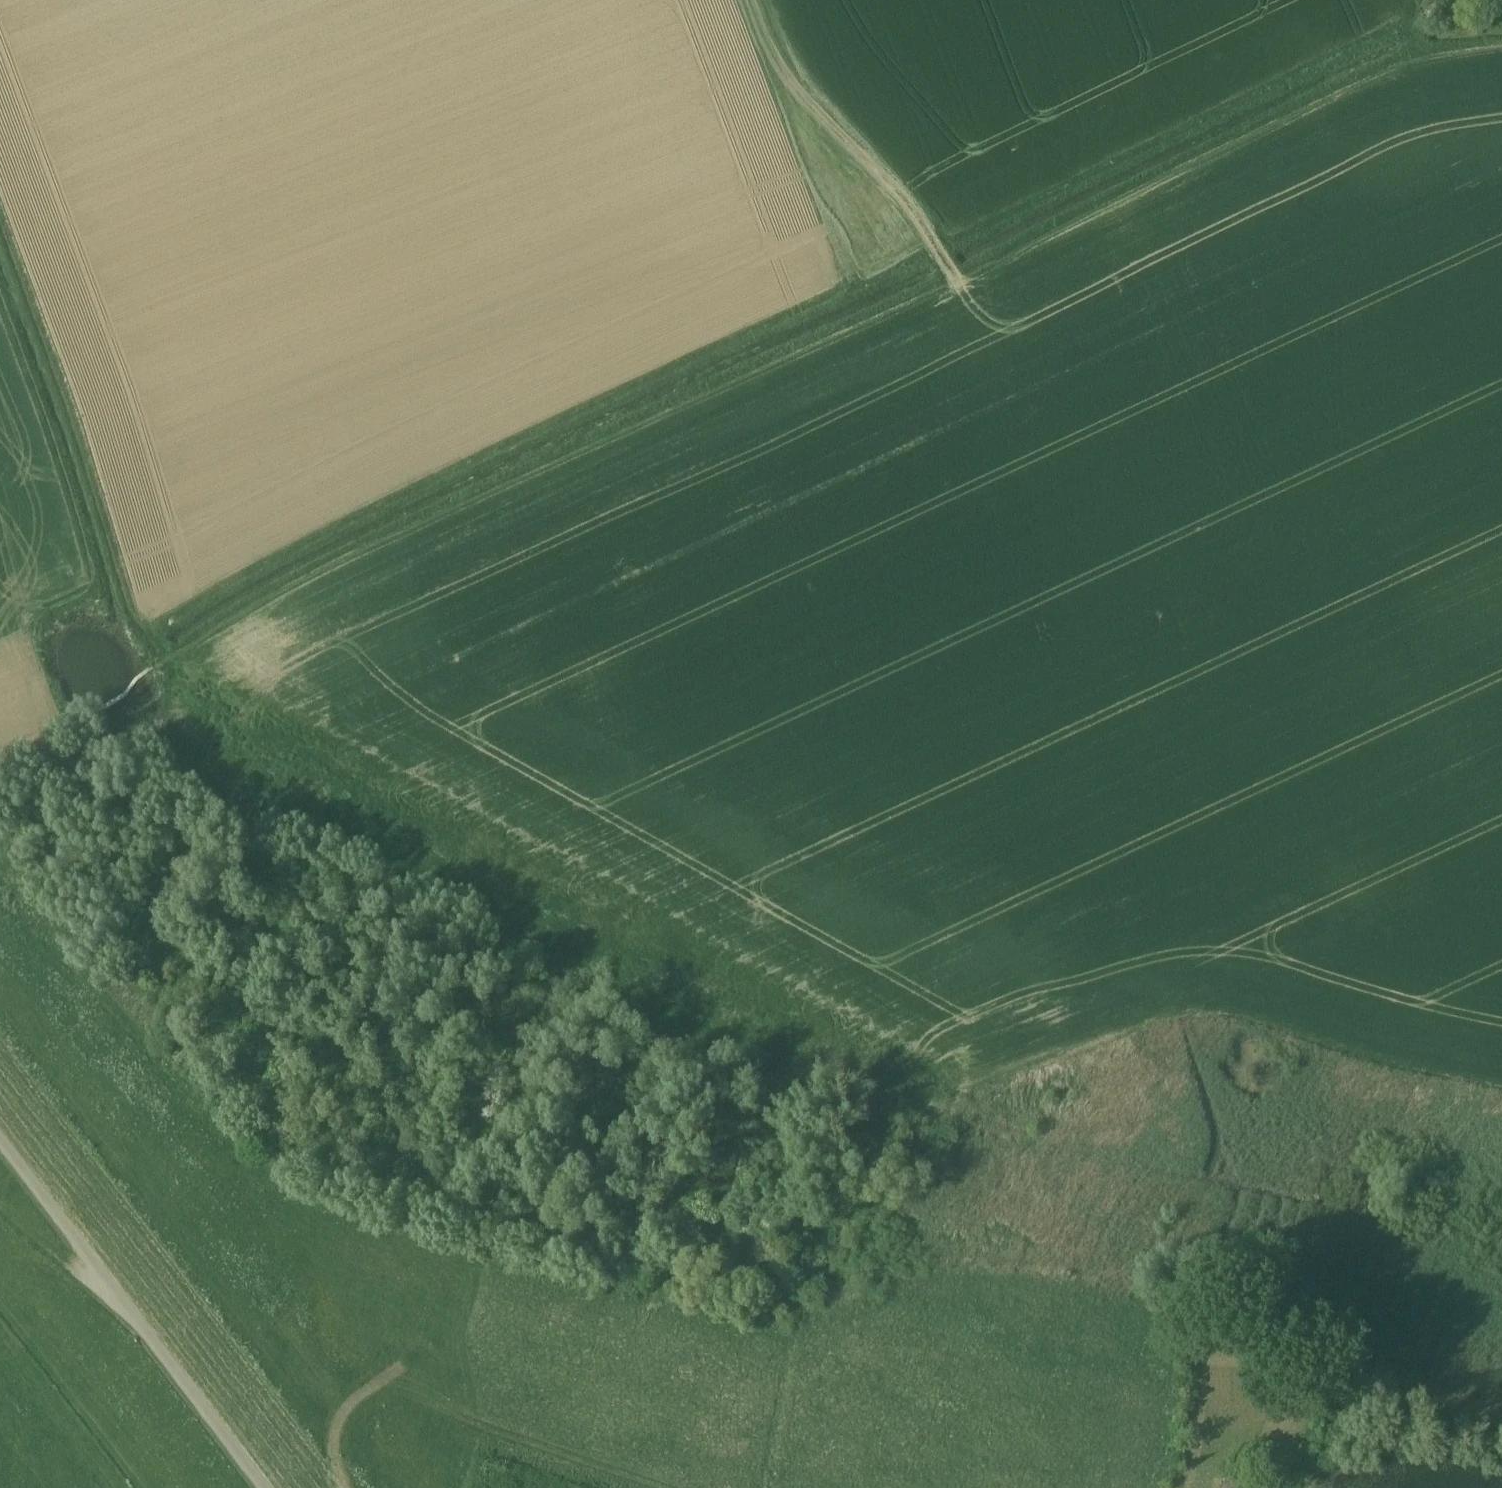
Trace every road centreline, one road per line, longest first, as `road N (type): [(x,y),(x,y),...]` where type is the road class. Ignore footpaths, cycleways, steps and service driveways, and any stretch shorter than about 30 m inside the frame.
road 1 (unclassified): [(264,1487),(0,1148)]
road 2 (track): [(980,333),(930,236),(792,76),(763,0)]

